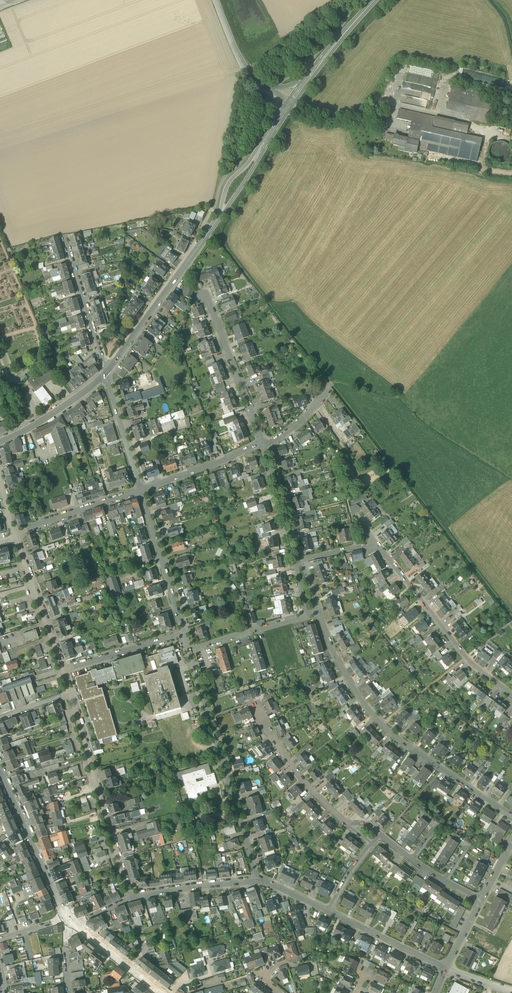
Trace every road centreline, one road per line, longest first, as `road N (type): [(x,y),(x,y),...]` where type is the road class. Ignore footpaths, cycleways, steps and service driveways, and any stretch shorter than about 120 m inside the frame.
road 1 (residential): [(319,613),(350,684),(381,724),(511,816)]
road 2 (residential): [(190,651),(259,880)]
road 3 (residential): [(71,695),(130,899)]
road 4 (residential): [(377,542),(465,658),(511,694)]
road 5 (secondary): [(106,374),(221,216)]
road 6 (secondary): [(263,145),(375,0)]
road 7 (secondary): [(70,922),(0,770)]
road 8 (residential): [(352,829),(306,785),(254,702)]
road 9 (residential): [(263,443),(206,295)]
road 10 (residential): [(142,490),(185,636)]
road 11 (residential): [(106,374),(64,238)]
road 12 (residential): [(17,538),(64,672)]
road 13 (residential): [(17,538),(142,490)]
road 14 (residential): [(446,969),(329,911)]
road 15 (residential): [(259,880),(130,899)]
road 16 (residential): [(142,490),(263,443)]
road 17 (secondary): [(0,443),(106,374)]
road 18 (residential): [(64,672),(185,636)]
road 19 (residential): [(293,562),(263,443)]
road 20 (residential): [(106,374),(142,490)]

